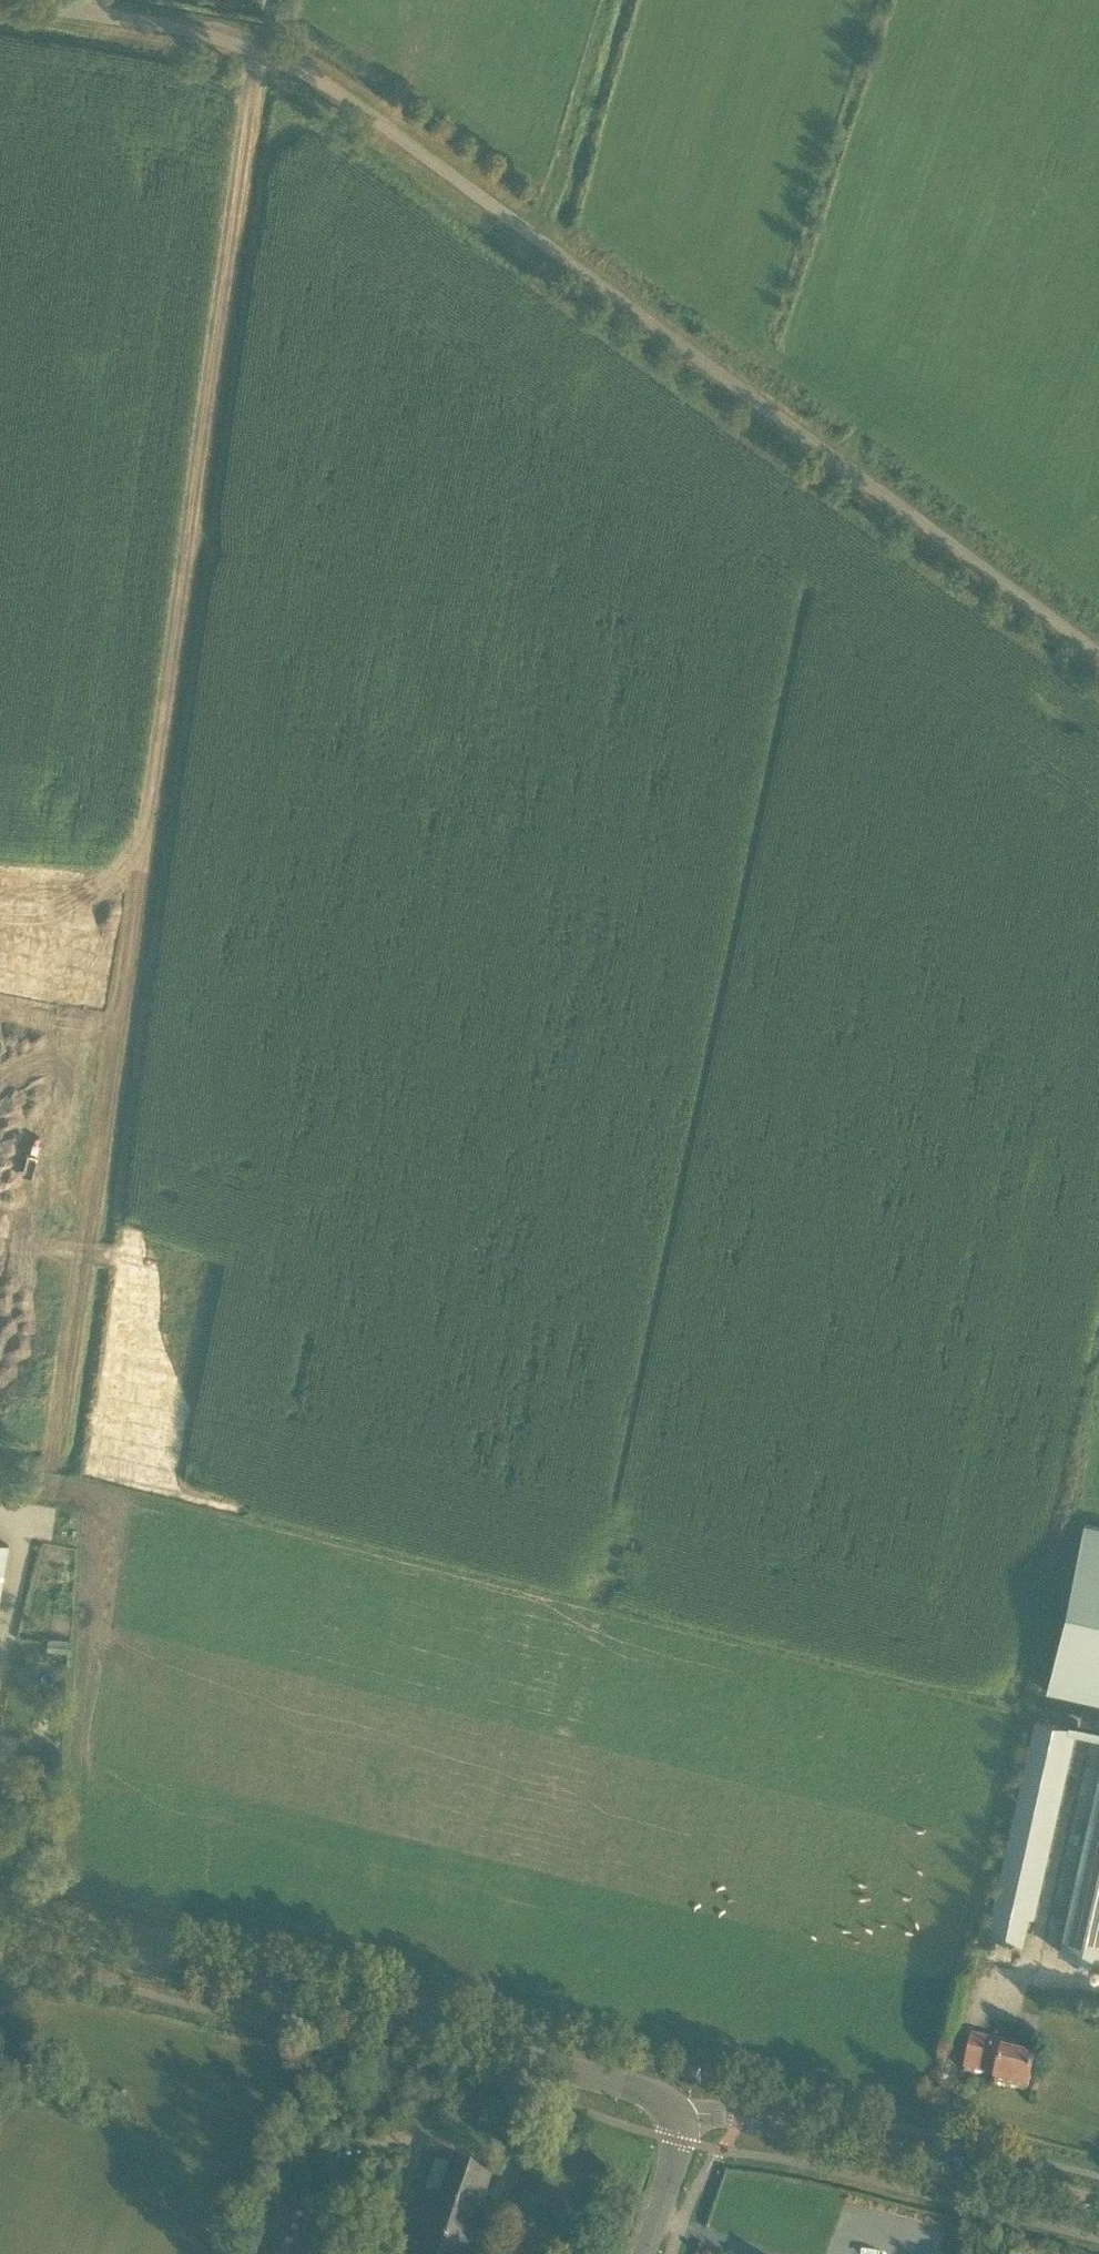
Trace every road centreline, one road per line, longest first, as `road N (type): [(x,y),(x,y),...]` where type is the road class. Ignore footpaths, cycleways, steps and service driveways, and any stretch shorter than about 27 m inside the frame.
road 1 (unclassified): [(1098,656),(333,89),(228,43),(0,5)]
road 2 (secondary): [(681,2116),(632,2090),(0,1929)]
road 3 (secondary): [(1098,2210),(733,2116),(681,2116)]
road 4 (track): [(612,0),(541,240)]
road 5 (tertiary): [(643,2253),(684,2137),(681,2116)]

